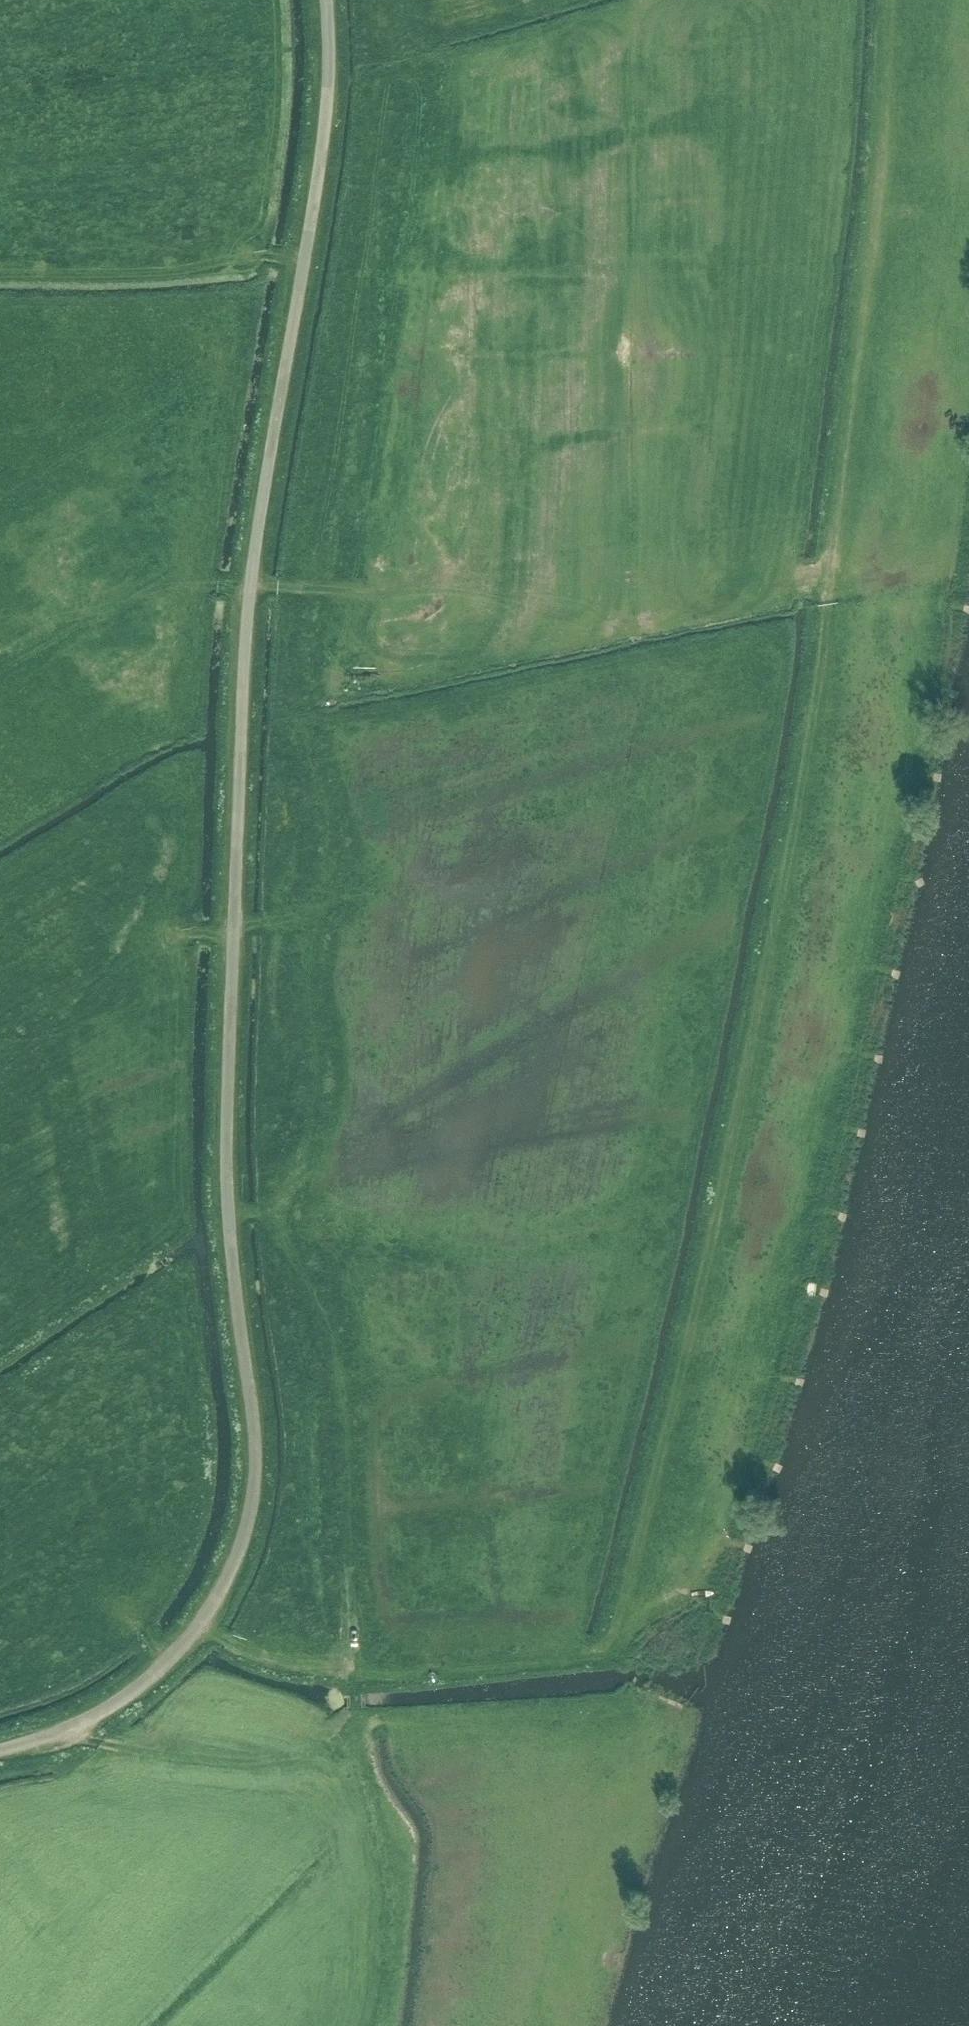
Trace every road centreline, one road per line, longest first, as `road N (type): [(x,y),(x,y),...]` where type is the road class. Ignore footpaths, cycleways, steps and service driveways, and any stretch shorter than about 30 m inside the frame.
road 1 (unclassified): [(0,1749),(89,1718),(157,1672),(213,1606),(251,1513),(255,1445),(226,1187),(245,642),(329,109),(328,0)]

